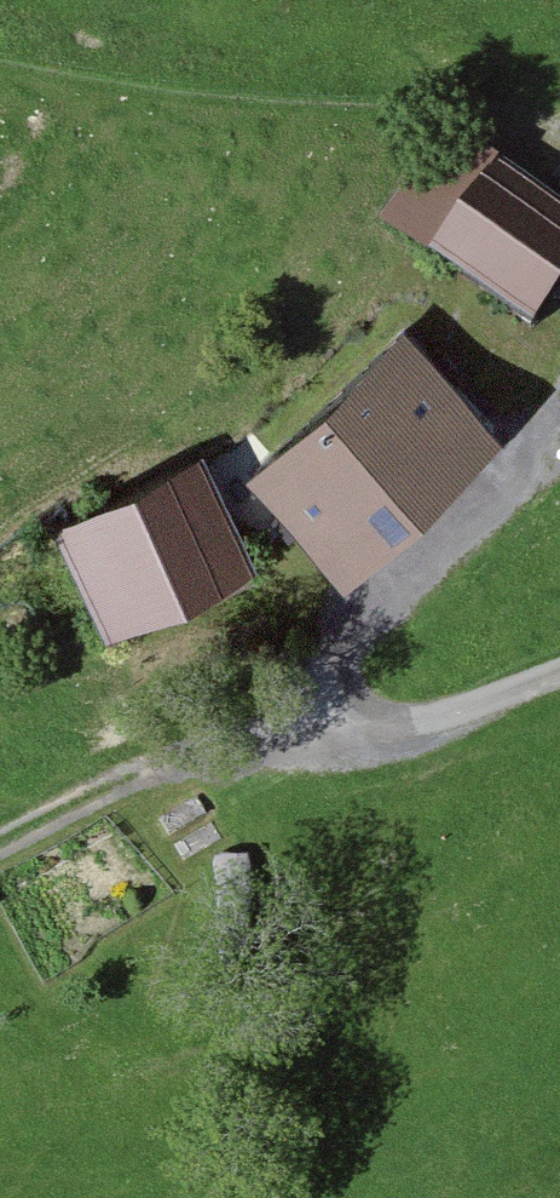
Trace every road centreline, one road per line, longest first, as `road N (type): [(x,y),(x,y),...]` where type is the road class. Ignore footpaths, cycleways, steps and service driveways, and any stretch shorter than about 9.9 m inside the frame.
road 1 (track): [(559,677),(421,730),(327,705),(331,644),(489,498),(559,418)]
road 2 (track): [(0,844),(136,774),(327,705)]
road 3 (track): [(559,126),(435,107)]

